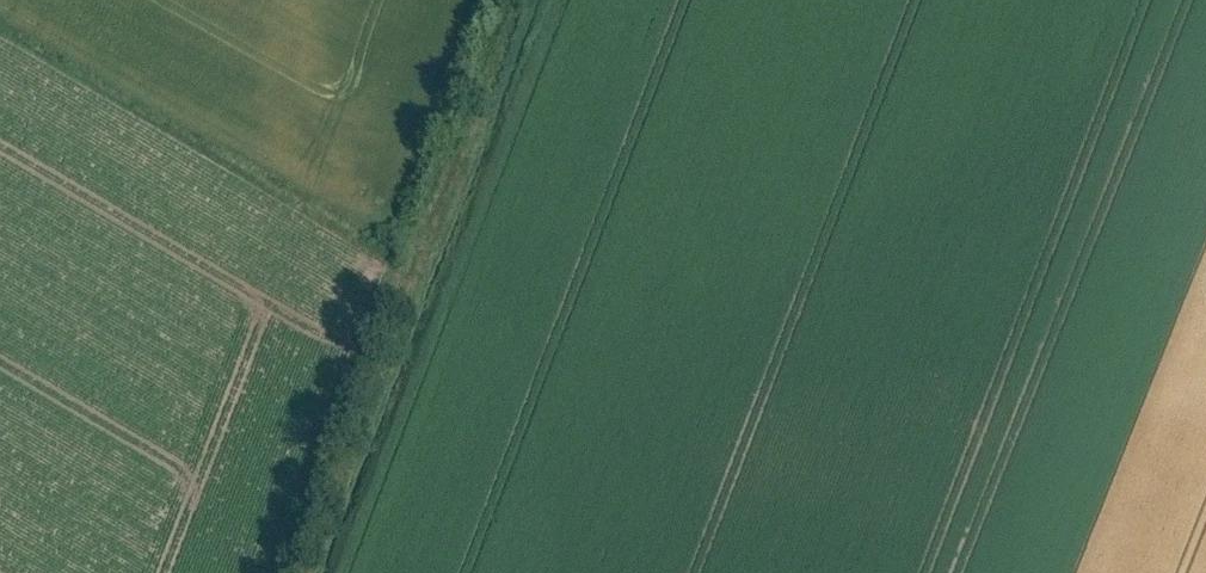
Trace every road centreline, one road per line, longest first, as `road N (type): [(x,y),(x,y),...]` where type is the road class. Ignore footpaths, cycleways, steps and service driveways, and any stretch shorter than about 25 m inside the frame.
road 1 (track): [(540,0),(318,572)]

